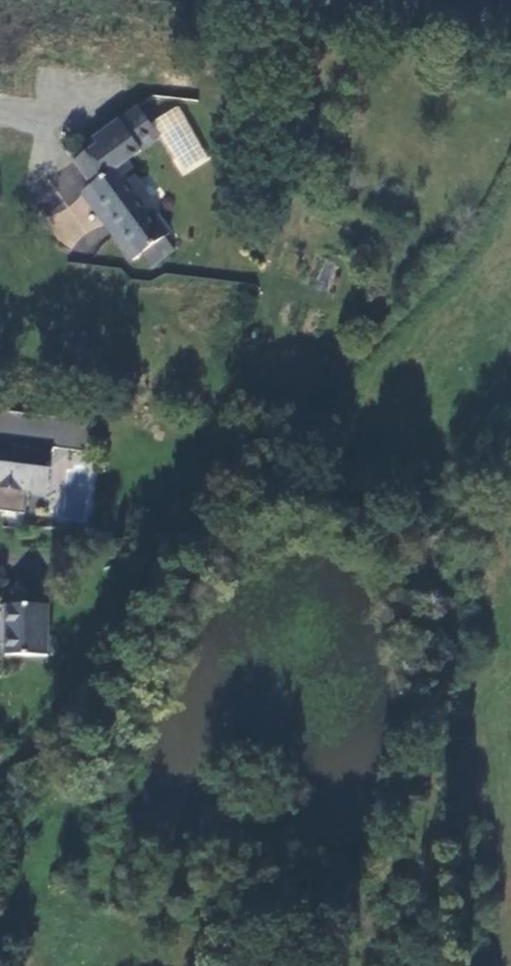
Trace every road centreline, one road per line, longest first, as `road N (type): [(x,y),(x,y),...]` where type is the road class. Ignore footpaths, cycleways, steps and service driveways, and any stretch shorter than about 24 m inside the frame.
road 1 (track): [(165,313),(0,295)]

